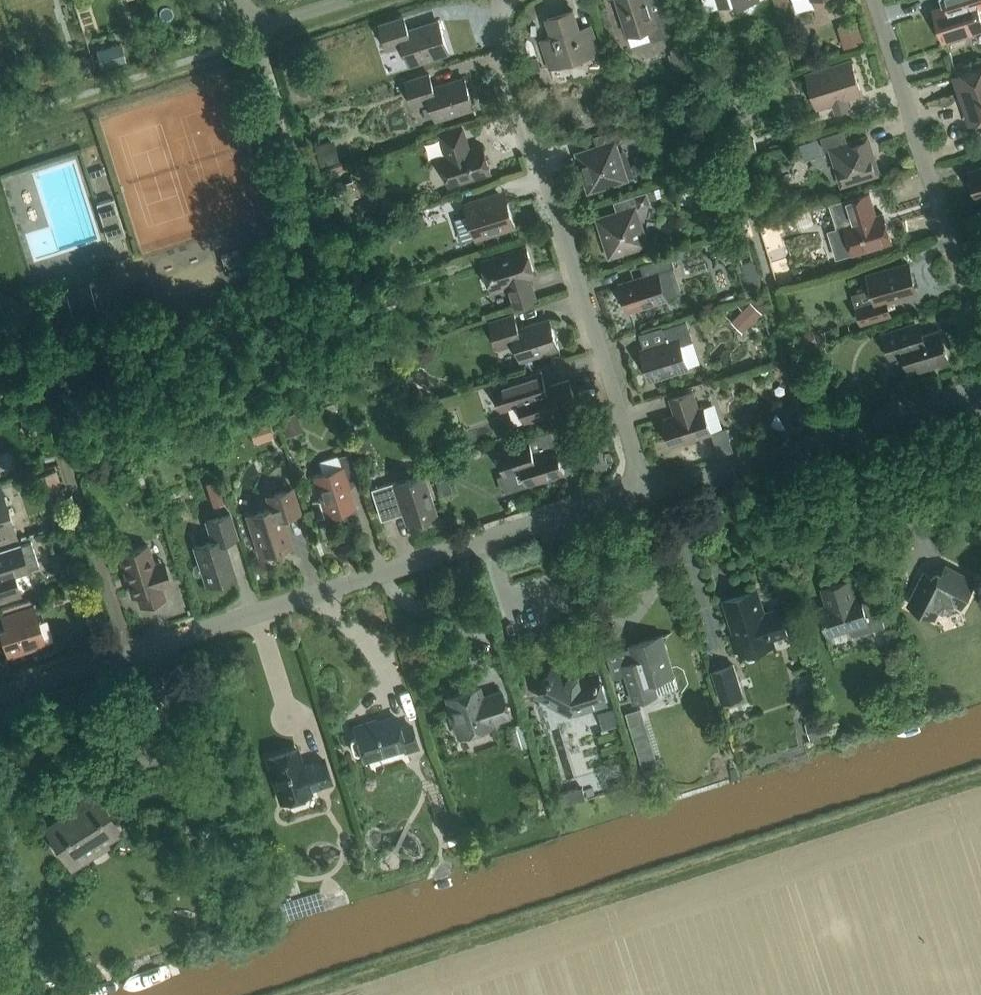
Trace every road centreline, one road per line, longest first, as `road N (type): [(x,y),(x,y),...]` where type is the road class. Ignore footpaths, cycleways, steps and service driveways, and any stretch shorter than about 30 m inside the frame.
road 1 (residential): [(129,656),(642,493)]
road 2 (residential): [(642,493),(504,44),(501,7),(508,0)]
road 3 (residential): [(642,493),(980,391)]
road 4 (residential): [(967,293),(873,0)]
road 5 (residential): [(129,656),(67,454)]
road 6 (residential): [(0,700),(129,656)]

